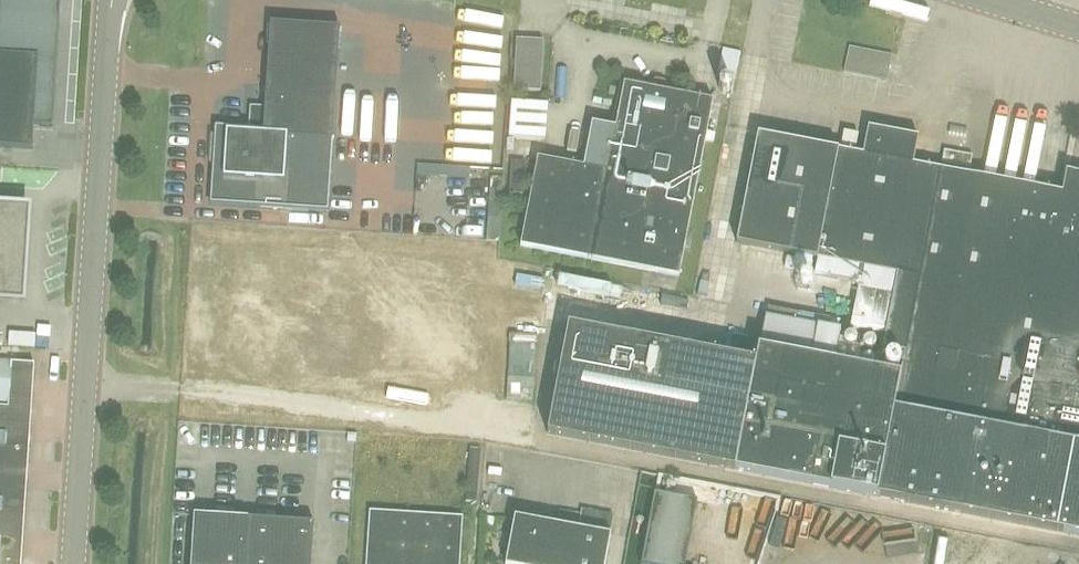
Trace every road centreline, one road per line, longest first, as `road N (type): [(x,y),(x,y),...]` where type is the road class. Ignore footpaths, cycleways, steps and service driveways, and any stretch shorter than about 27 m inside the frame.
road 1 (tertiary): [(73,563),(104,67)]

